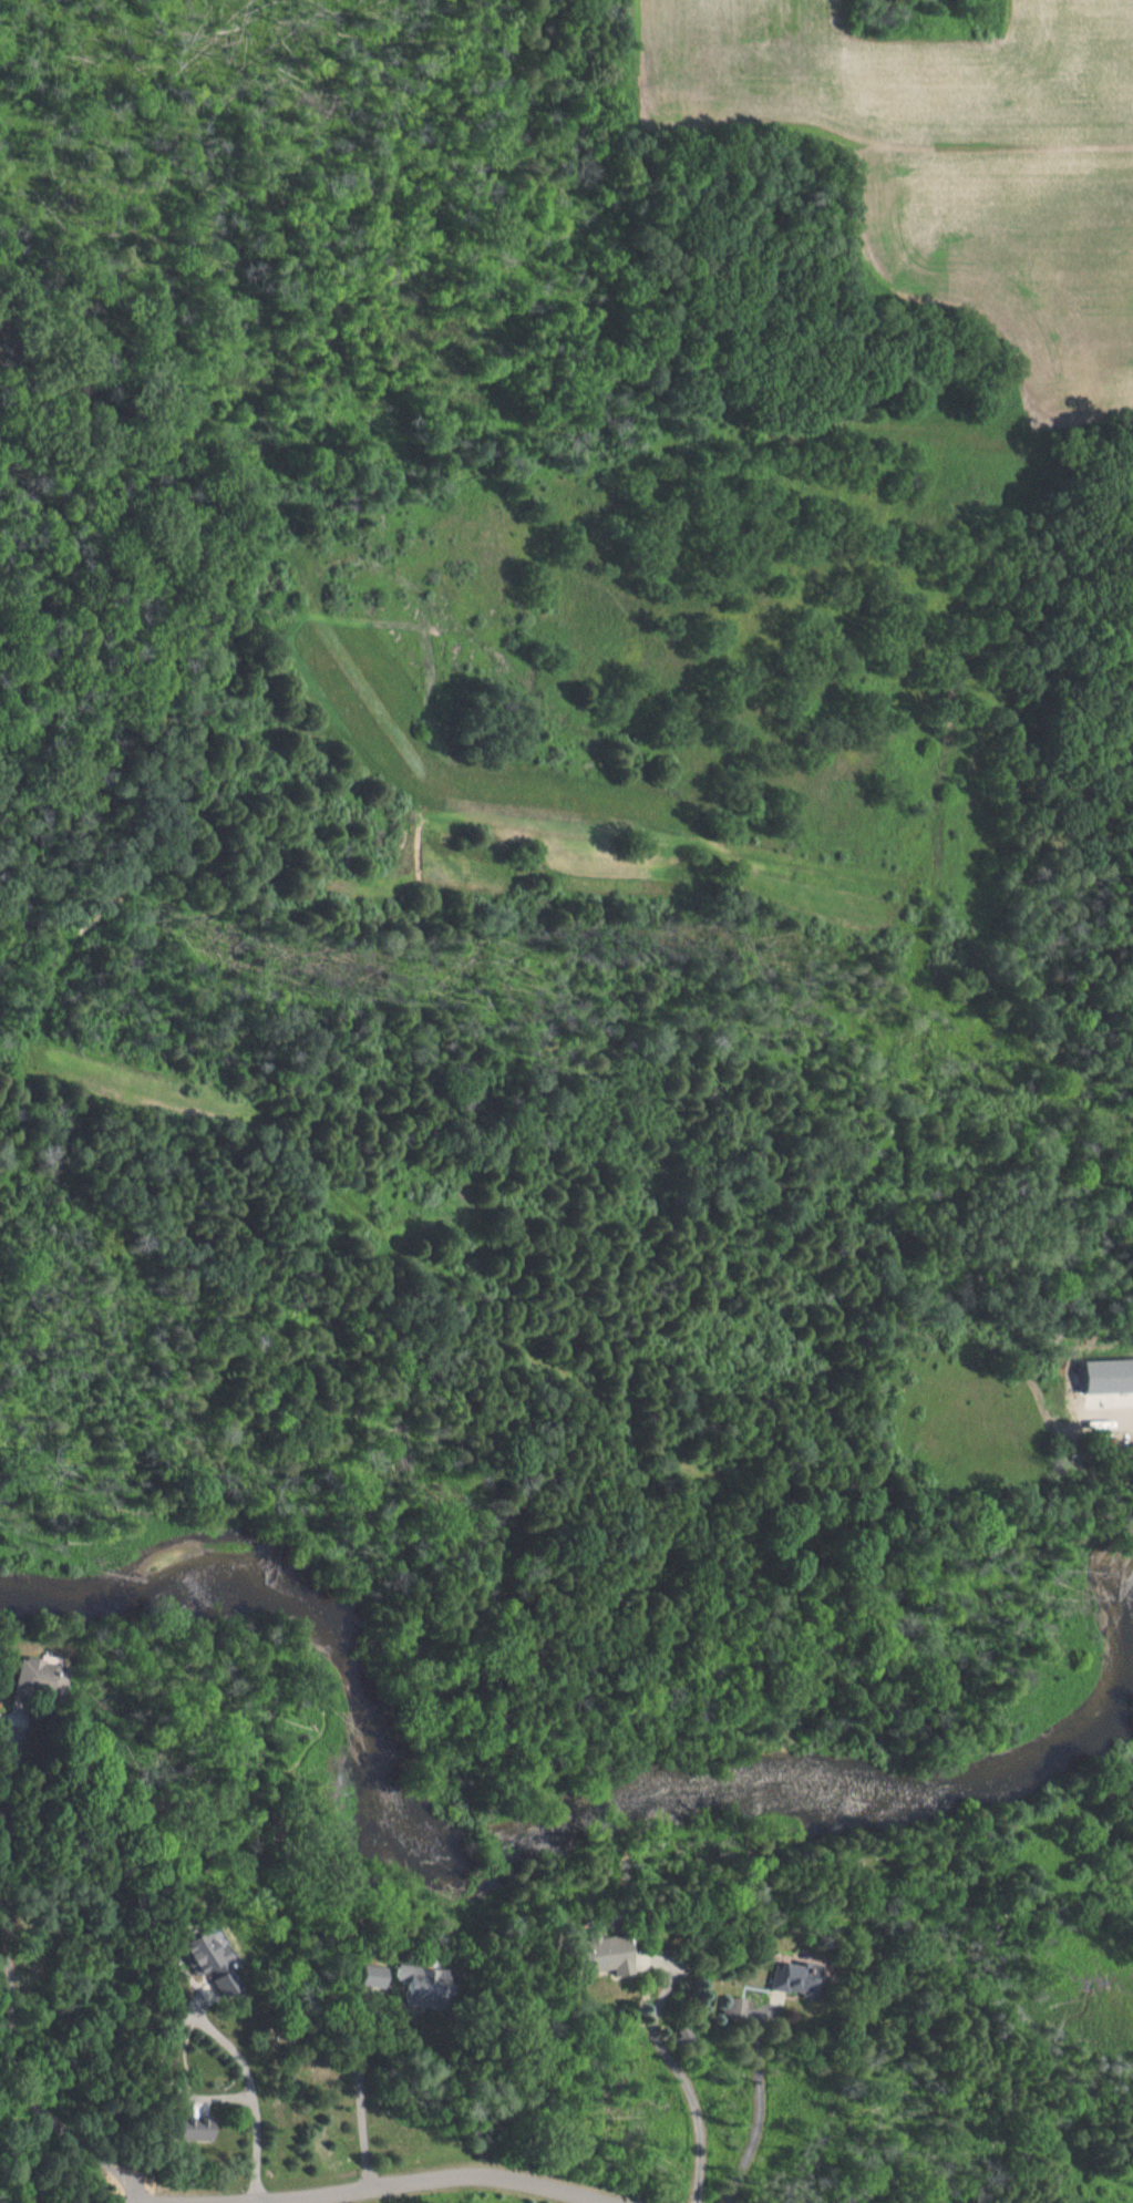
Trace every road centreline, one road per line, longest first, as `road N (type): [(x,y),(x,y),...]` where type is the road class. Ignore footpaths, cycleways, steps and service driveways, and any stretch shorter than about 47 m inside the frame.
road 1 (residential): [(184,2202),(503,2175),(636,2202)]

